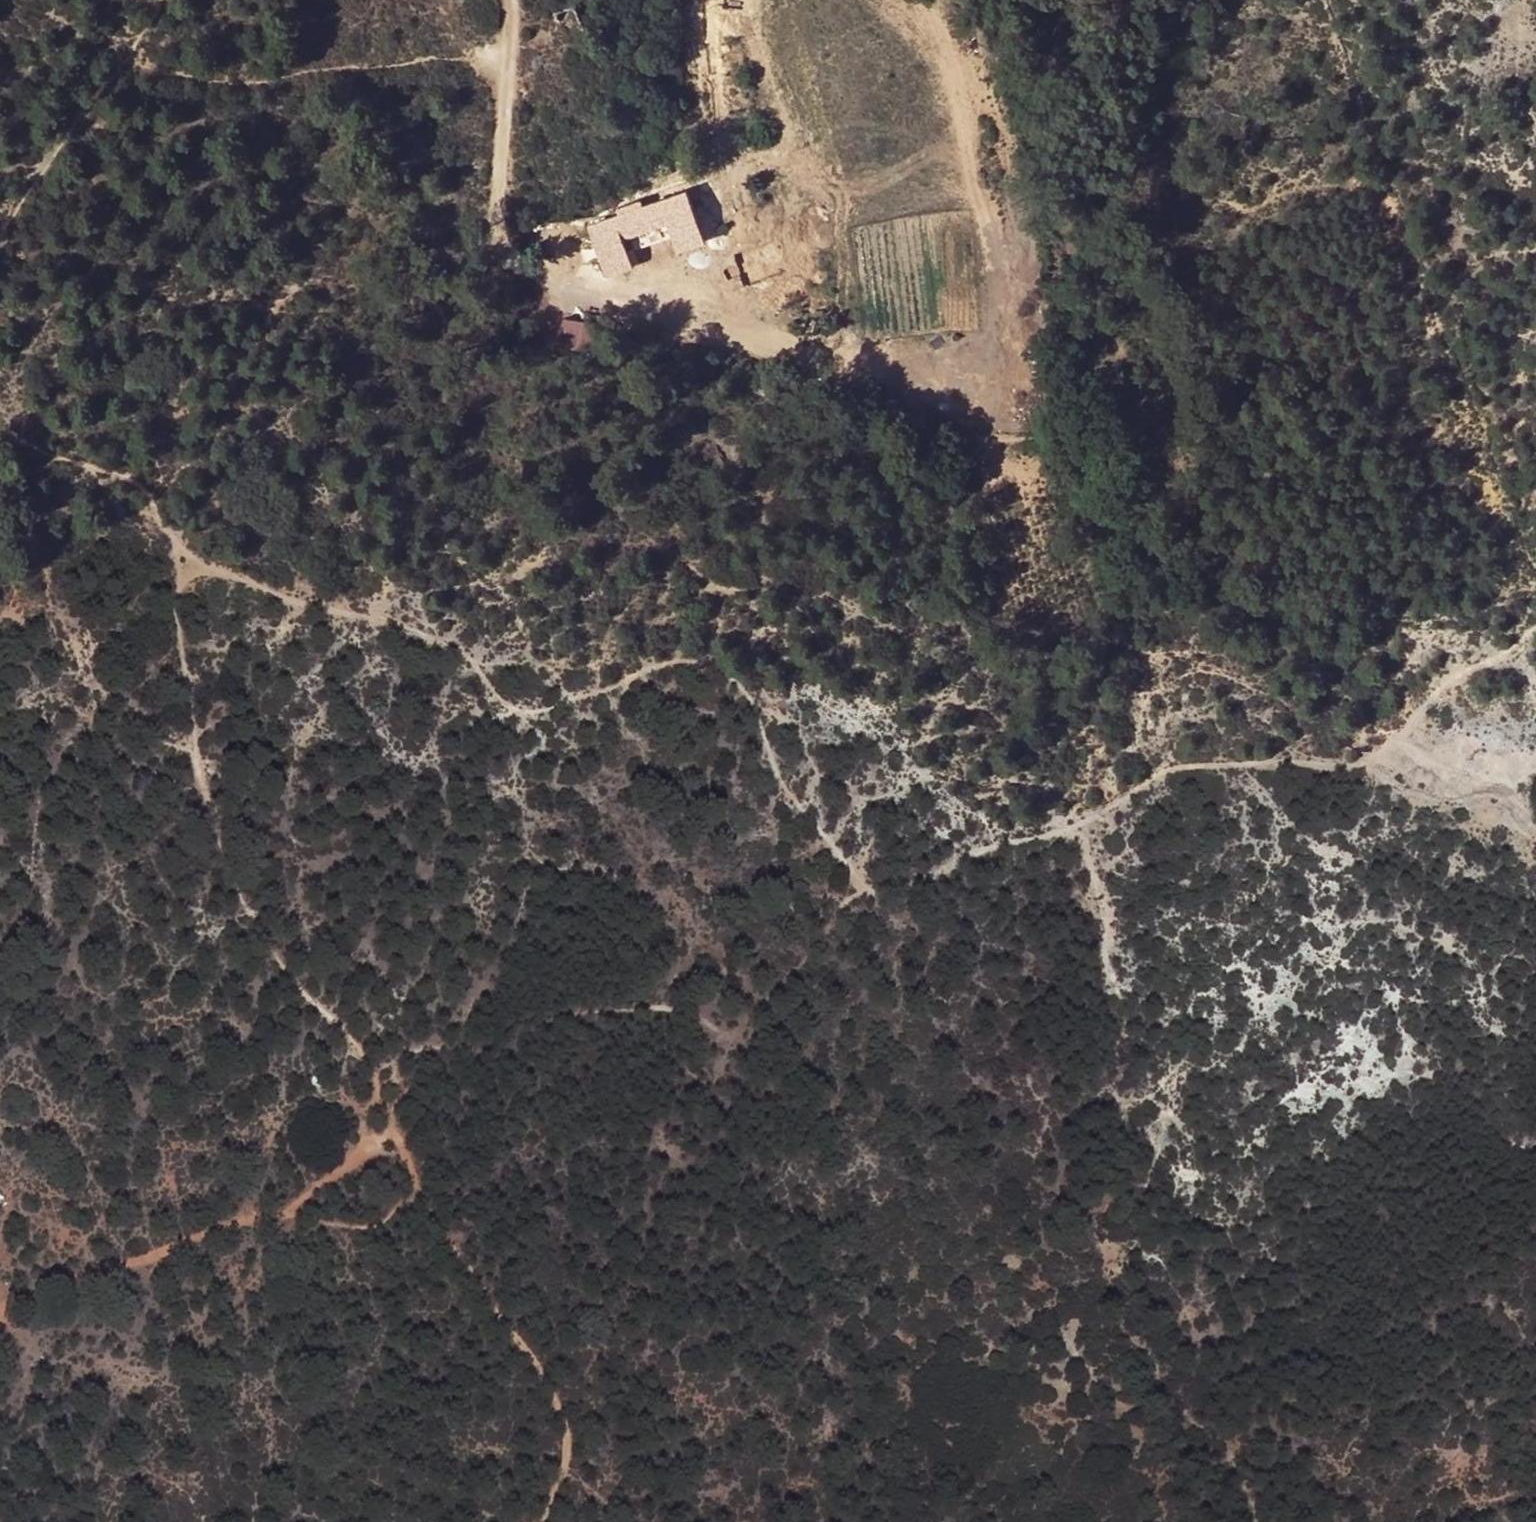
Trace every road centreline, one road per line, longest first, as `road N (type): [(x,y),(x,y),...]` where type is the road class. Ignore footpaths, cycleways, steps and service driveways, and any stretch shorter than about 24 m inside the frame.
road 1 (track): [(541,1521),(571,1452),(572,1409),(419,1180),(354,1032),(303,986),(272,898),(206,764),(173,610),(188,562),(117,468),(0,431)]
road 2 (track): [(0,1307),(132,1269),(231,1225),(281,1218),(360,1224),(399,1207),(419,1180)]

